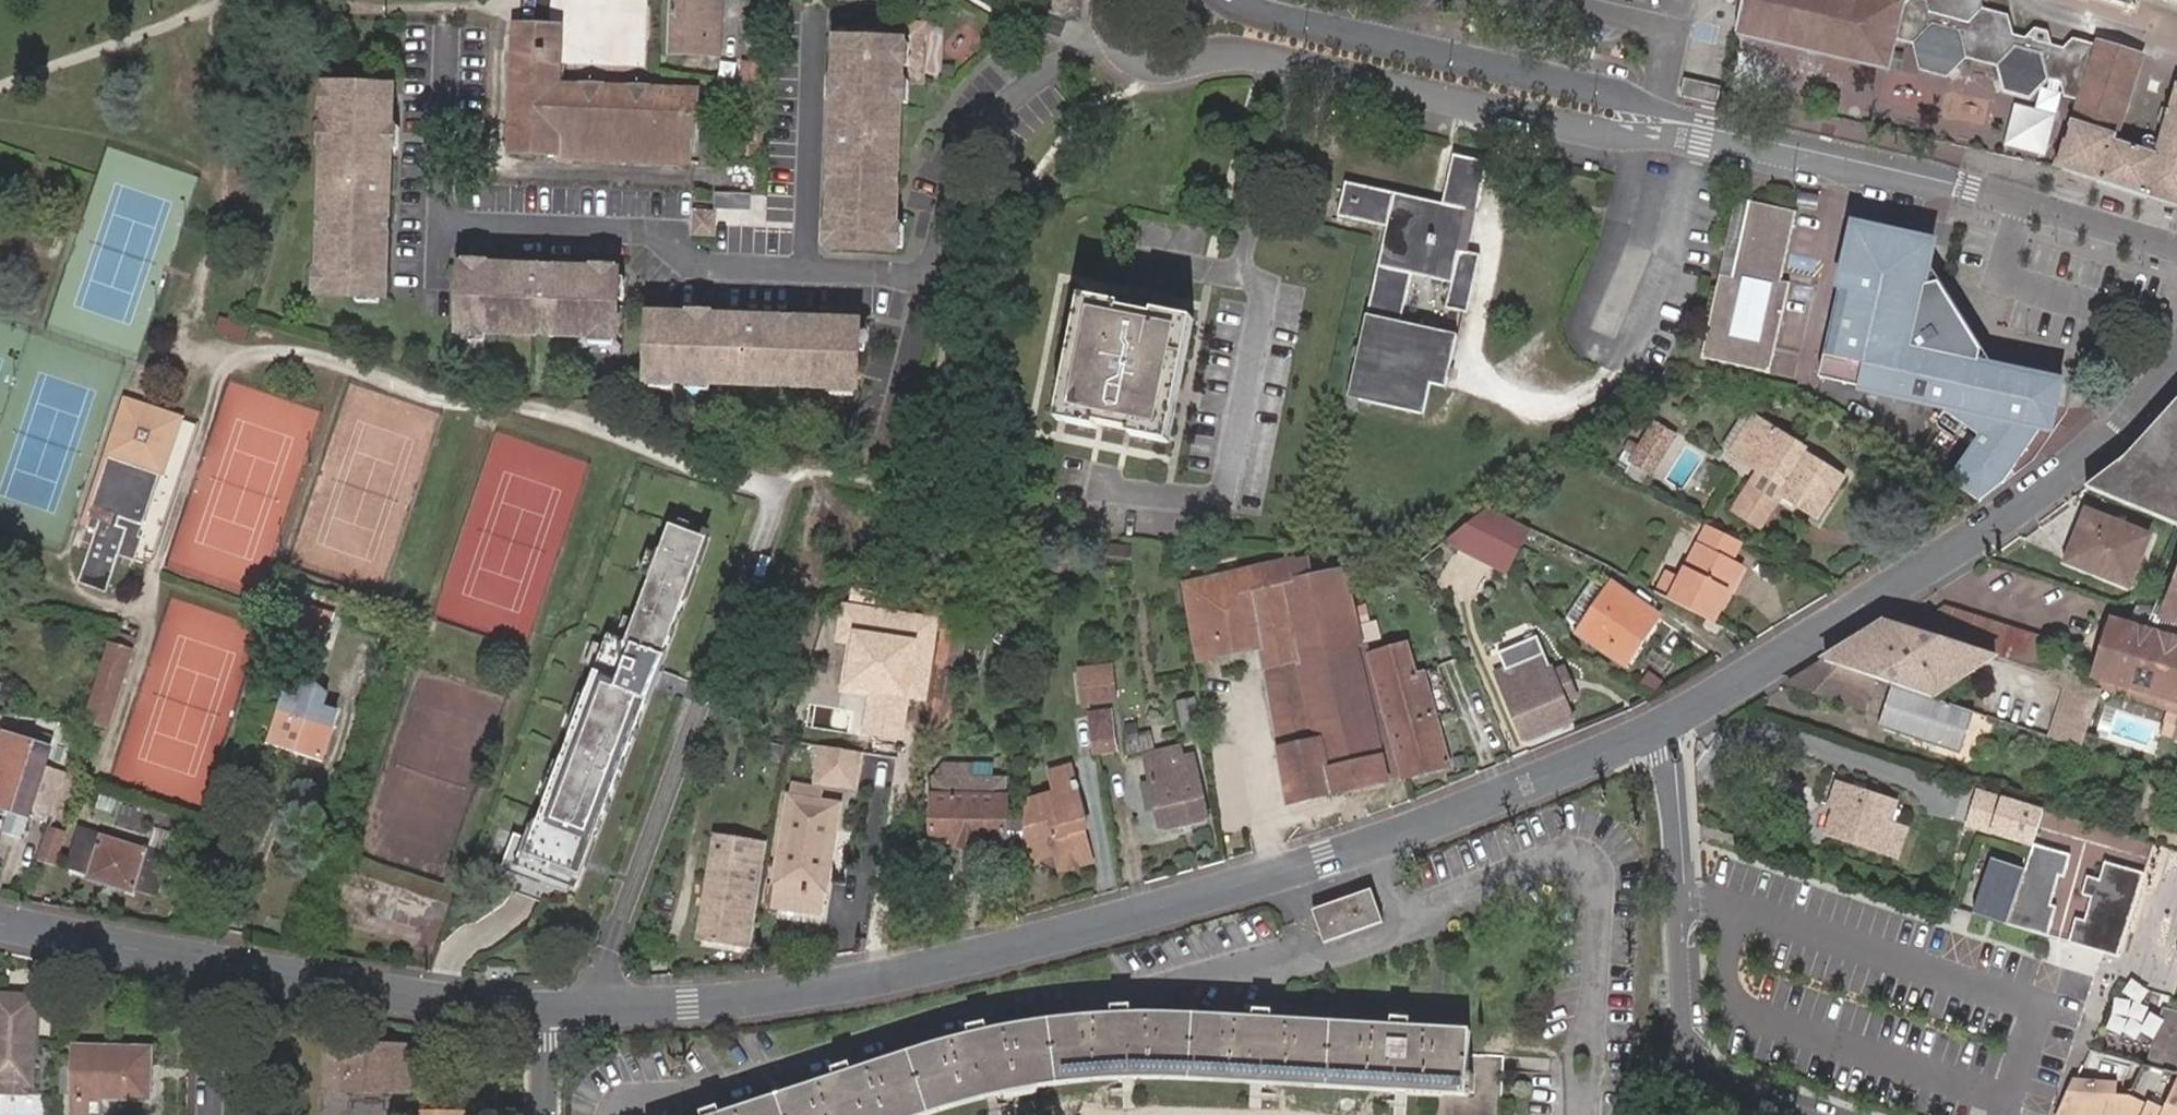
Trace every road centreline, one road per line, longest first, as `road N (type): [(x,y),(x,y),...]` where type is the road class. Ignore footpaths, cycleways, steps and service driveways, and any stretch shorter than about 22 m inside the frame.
road 1 (tertiary): [(549,1010),(687,1005),(817,989),(1034,943),(1395,834),(1644,734)]
road 2 (tertiary): [(1644,734),(1973,540),(2099,448),(2176,363)]
road 3 (residential): [(1112,0),(1117,38),(1157,66),(1235,55),(1293,62),(1634,134)]
road 4 (residential): [(1704,128),(1639,97),(1276,18),(1234,0)]
road 5 (residential): [(2176,249),(1972,189),(1704,128)]
road 6 (residential): [(1644,734),(1695,1058),(1726,1089),(1811,1114)]
road 7 (tertiary): [(220,964),(549,1010)]
road 8 (tertiary): [(0,922),(220,964)]
road 9 (residential): [(220,964),(214,1114)]

